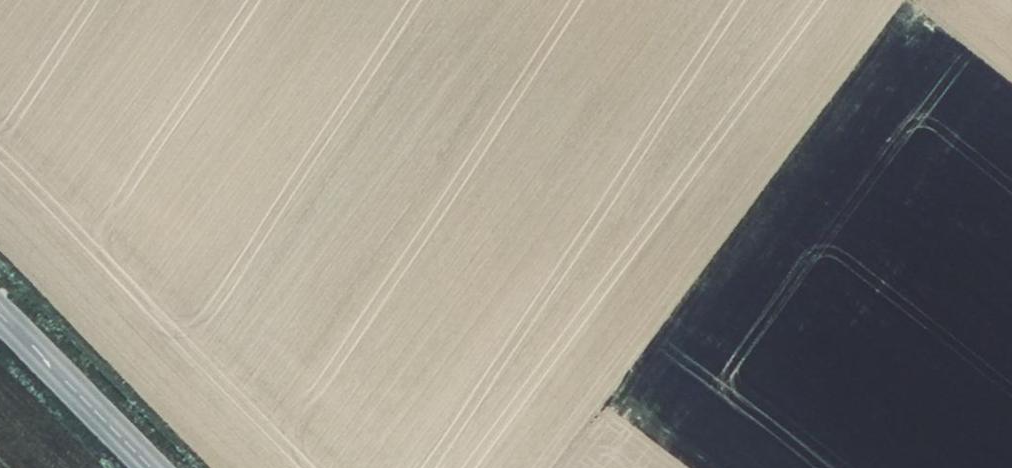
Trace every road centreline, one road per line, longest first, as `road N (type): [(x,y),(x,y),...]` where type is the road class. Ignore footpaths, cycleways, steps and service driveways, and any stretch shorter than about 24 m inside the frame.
road 1 (tertiary): [(151,467),(0,314)]

